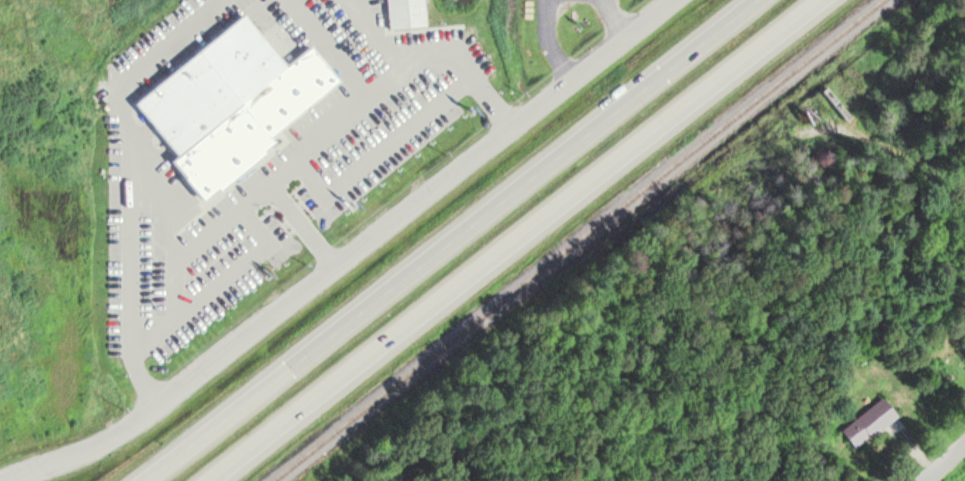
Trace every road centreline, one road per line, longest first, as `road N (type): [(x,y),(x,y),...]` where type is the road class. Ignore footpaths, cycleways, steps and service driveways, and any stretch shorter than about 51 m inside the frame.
road 1 (residential): [(668,0),(92,448),(5,480)]
road 2 (trunk): [(754,0),(142,480)]
road 3 (trunk): [(211,480),(820,0)]

